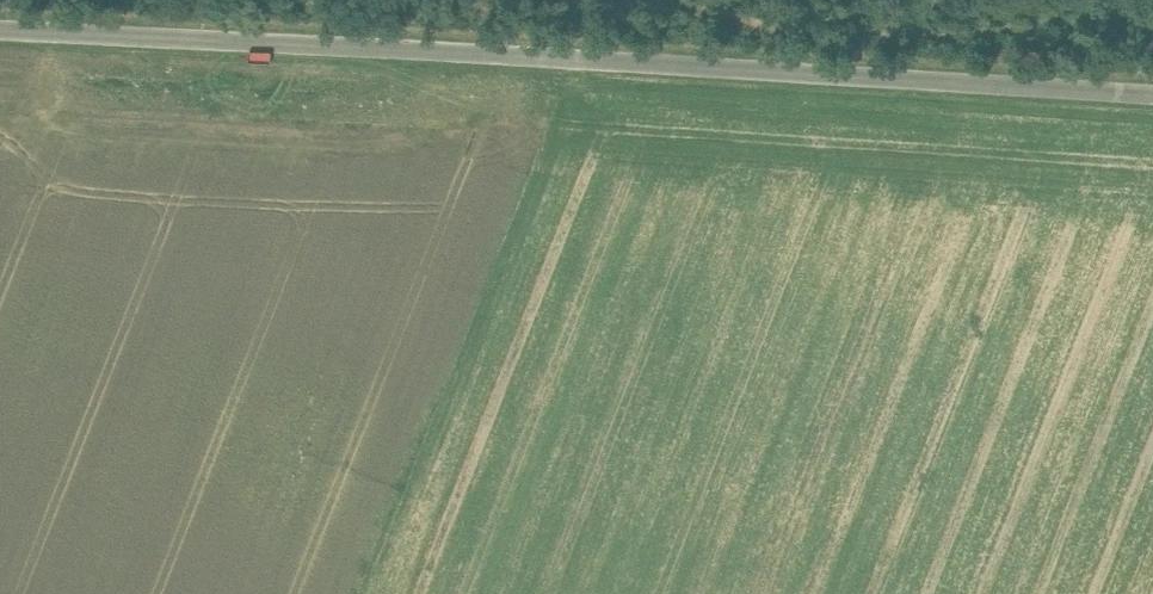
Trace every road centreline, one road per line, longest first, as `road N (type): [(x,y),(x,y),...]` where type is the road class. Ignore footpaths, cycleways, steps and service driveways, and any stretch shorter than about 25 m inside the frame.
road 1 (unclassified): [(0,53),(686,79),(1152,107)]

